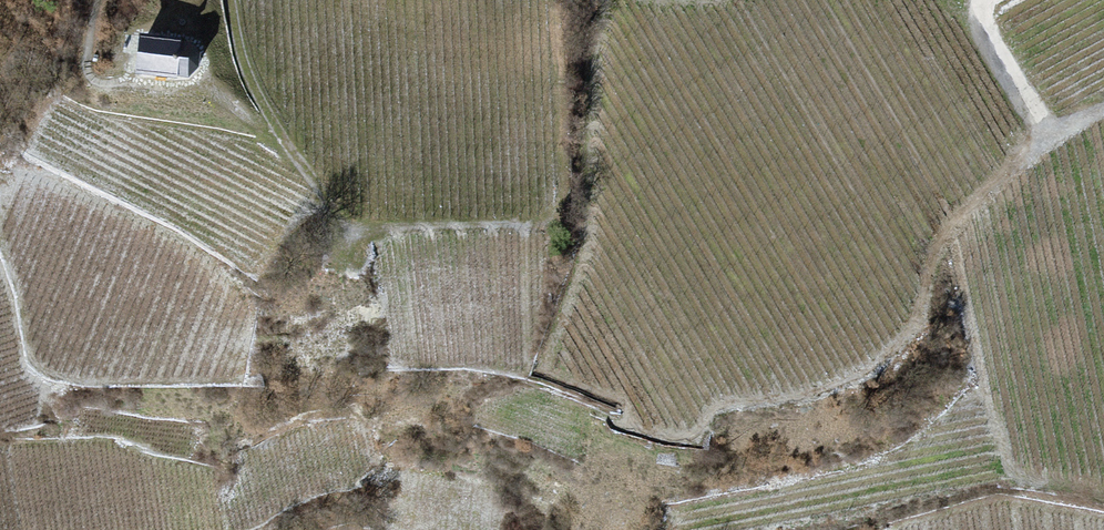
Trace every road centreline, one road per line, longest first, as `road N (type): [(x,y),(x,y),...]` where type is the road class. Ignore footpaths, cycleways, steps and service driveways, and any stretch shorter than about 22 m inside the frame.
road 1 (primary): [(0,401),(1054,0)]
road 2 (track): [(232,0),(248,85),(338,213),(343,254)]
road 3 (track): [(983,0),(985,17),(1050,133)]

